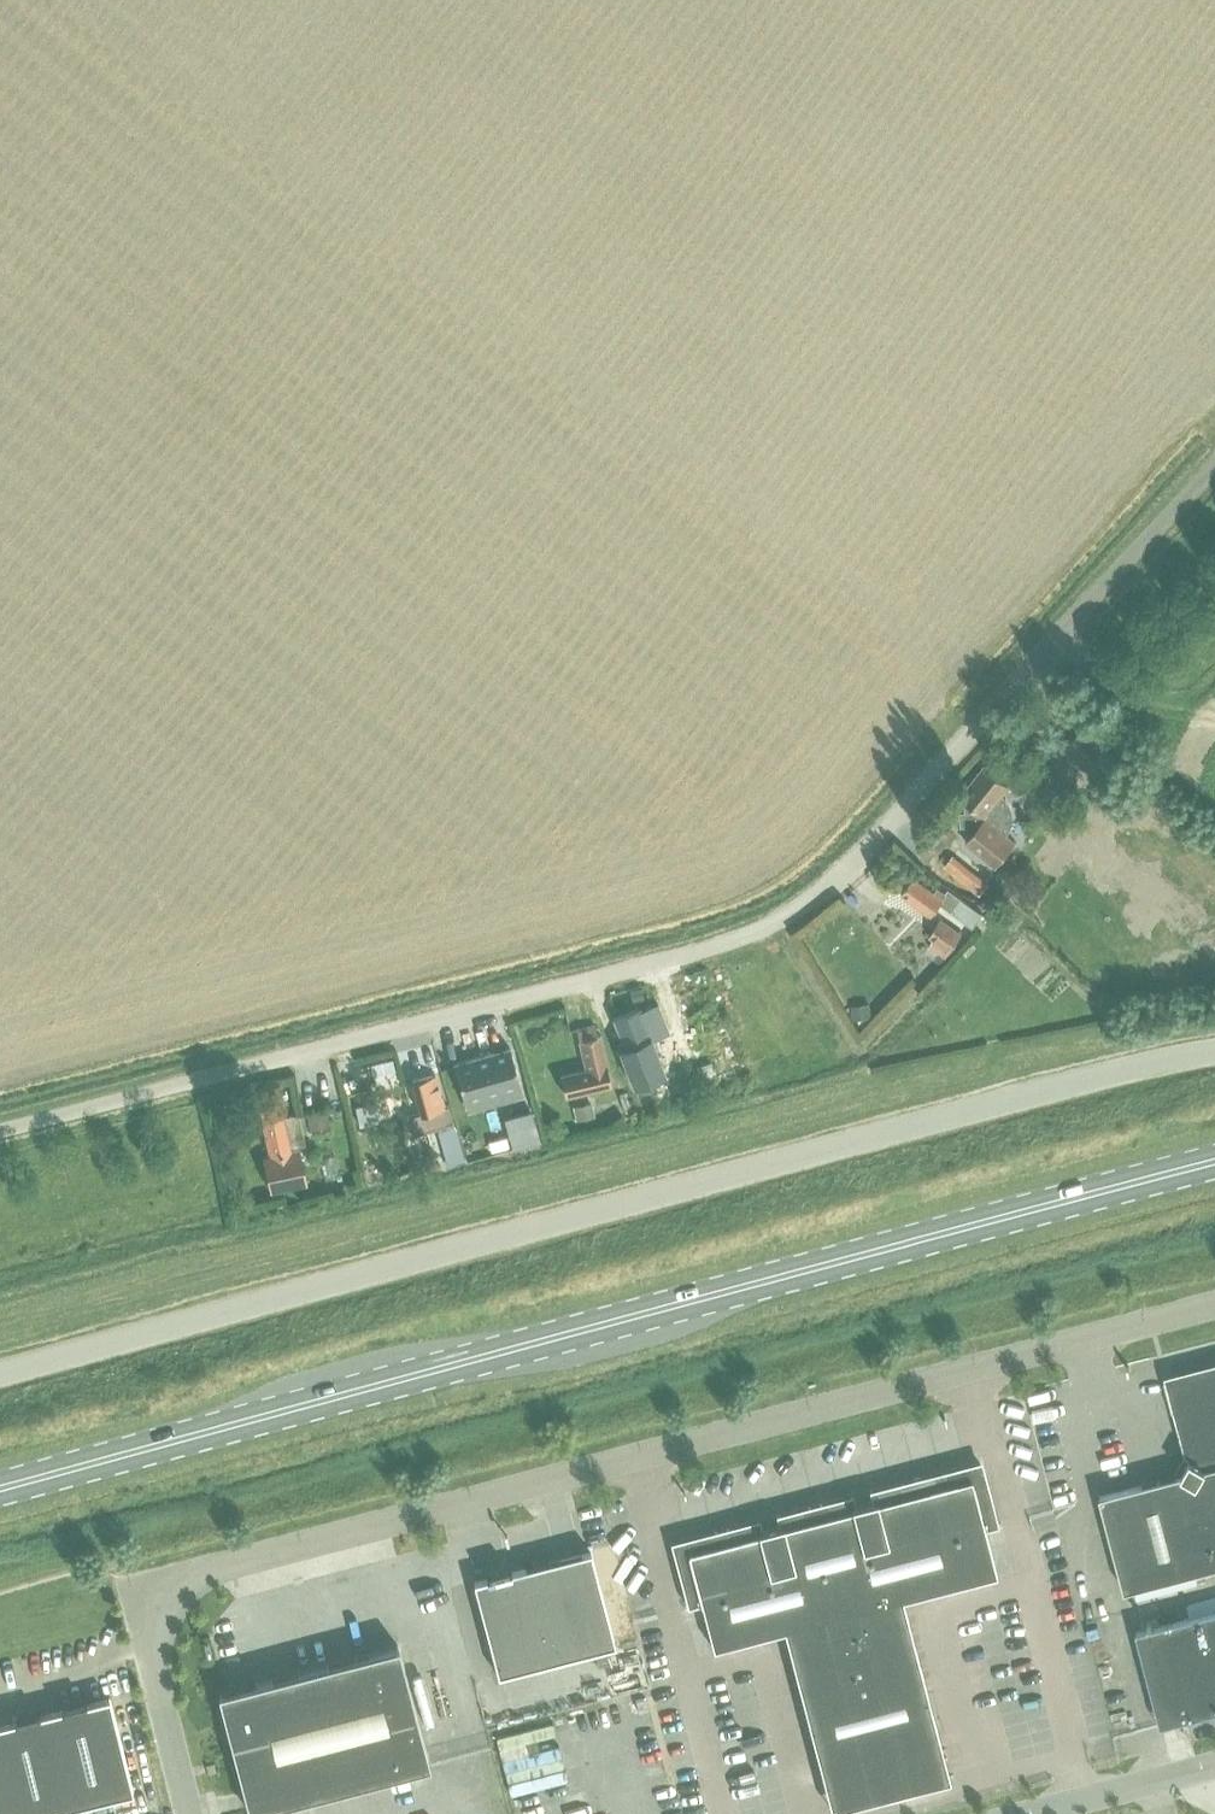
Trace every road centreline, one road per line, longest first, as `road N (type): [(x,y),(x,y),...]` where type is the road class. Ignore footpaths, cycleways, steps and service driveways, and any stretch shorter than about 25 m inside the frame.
road 1 (unclassified): [(0,1130),(676,957),(795,914),(885,830),(1214,464)]
road 2 (residential): [(190,1813),(152,1663),(152,1622),(180,1578),(1214,1304)]
road 3 (primary): [(0,1489),(1214,1162)]
road 4 (residential): [(0,1374),(916,1124),(1214,1051)]
road 5 (residential): [(1038,1813),(1214,1770)]

